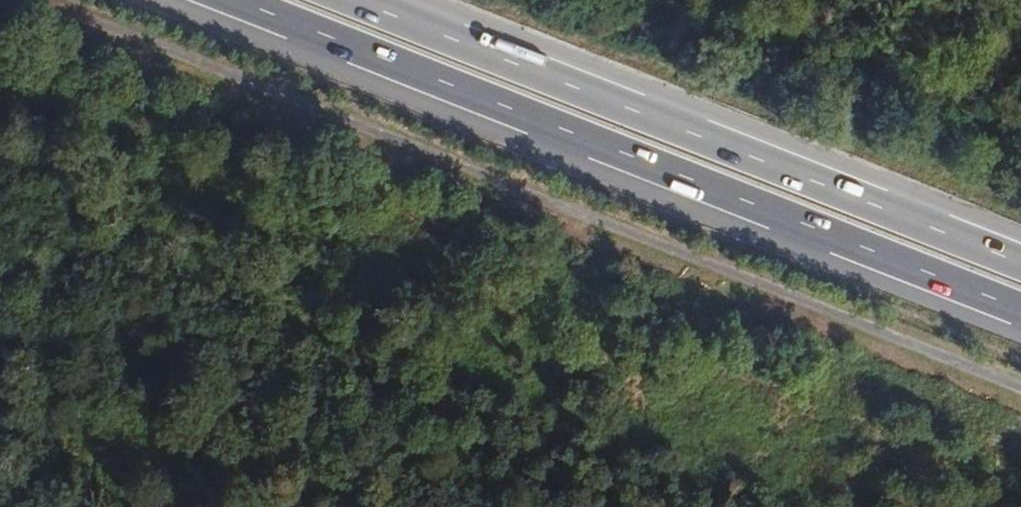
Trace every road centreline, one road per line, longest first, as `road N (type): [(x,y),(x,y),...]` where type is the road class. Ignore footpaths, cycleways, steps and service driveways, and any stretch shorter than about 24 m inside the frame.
road 1 (track): [(24,0),(1020,390)]
road 2 (motorway): [(232,0),(1020,313)]
road 3 (motorway): [(1020,266),(352,0)]

